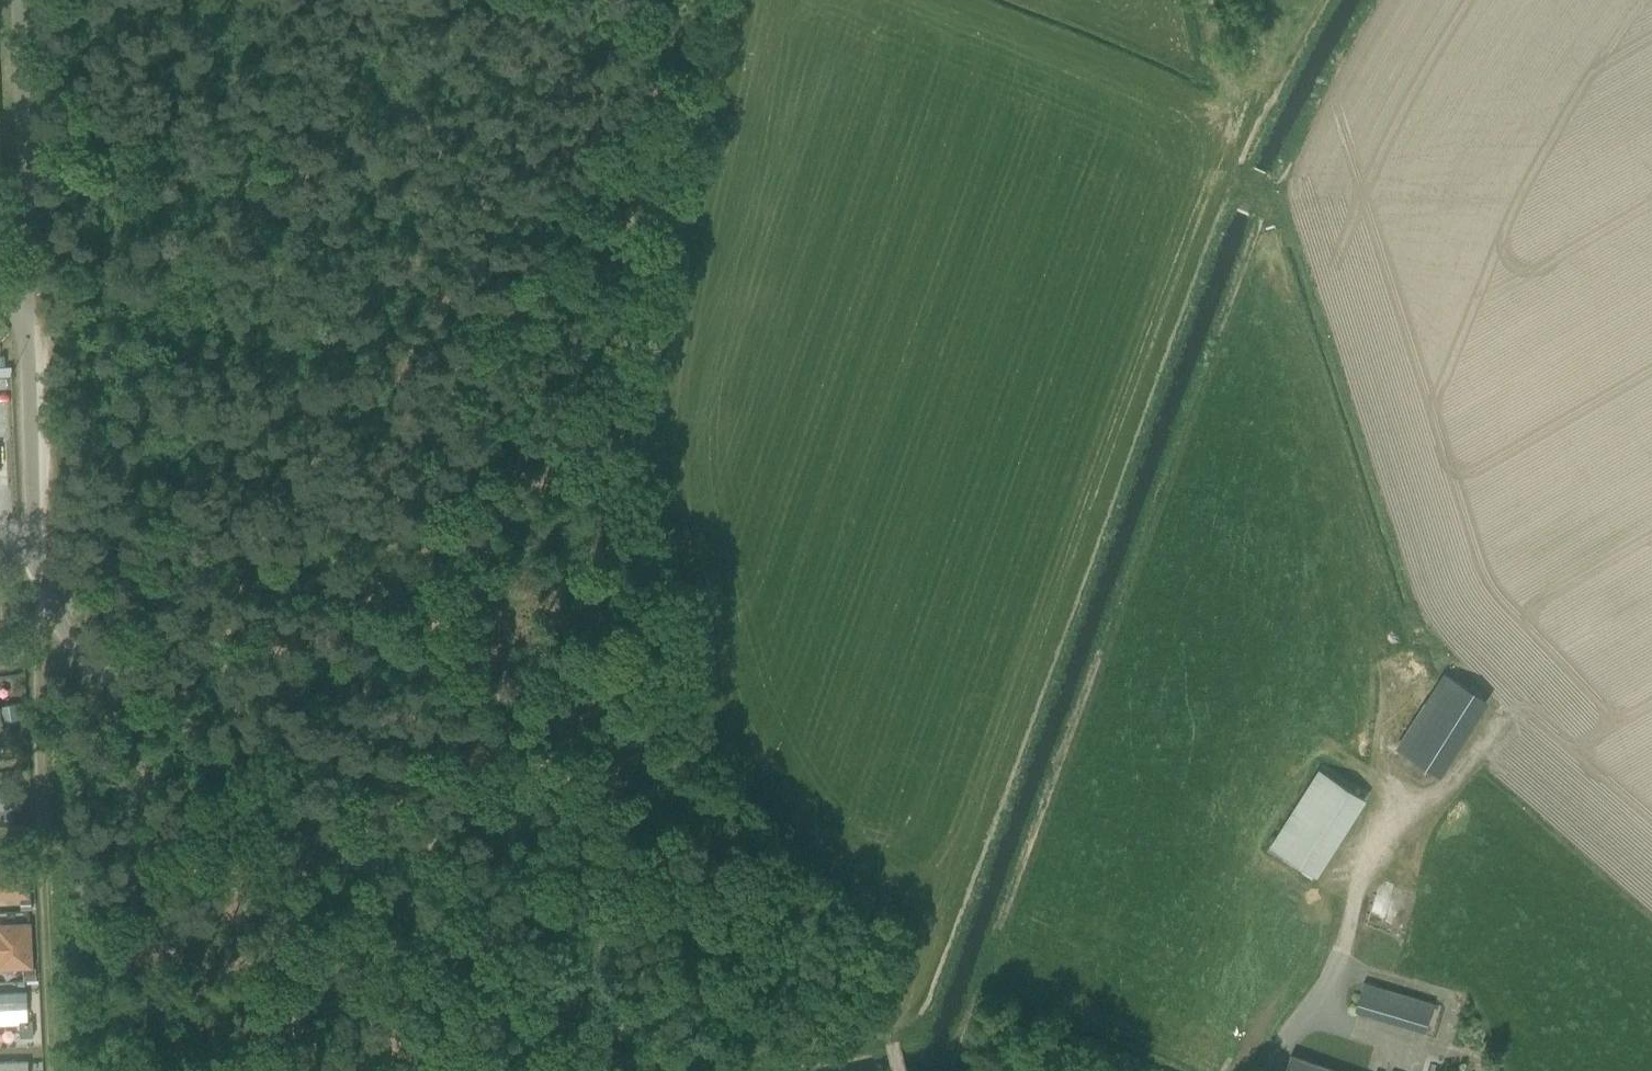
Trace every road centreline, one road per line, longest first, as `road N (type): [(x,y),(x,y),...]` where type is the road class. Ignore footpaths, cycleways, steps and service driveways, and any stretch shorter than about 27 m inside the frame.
road 1 (unclassified): [(685,1070),(506,966),(77,627),(49,588),(30,551),(12,0)]
road 2 (track): [(49,588),(34,624),(56,1070)]

